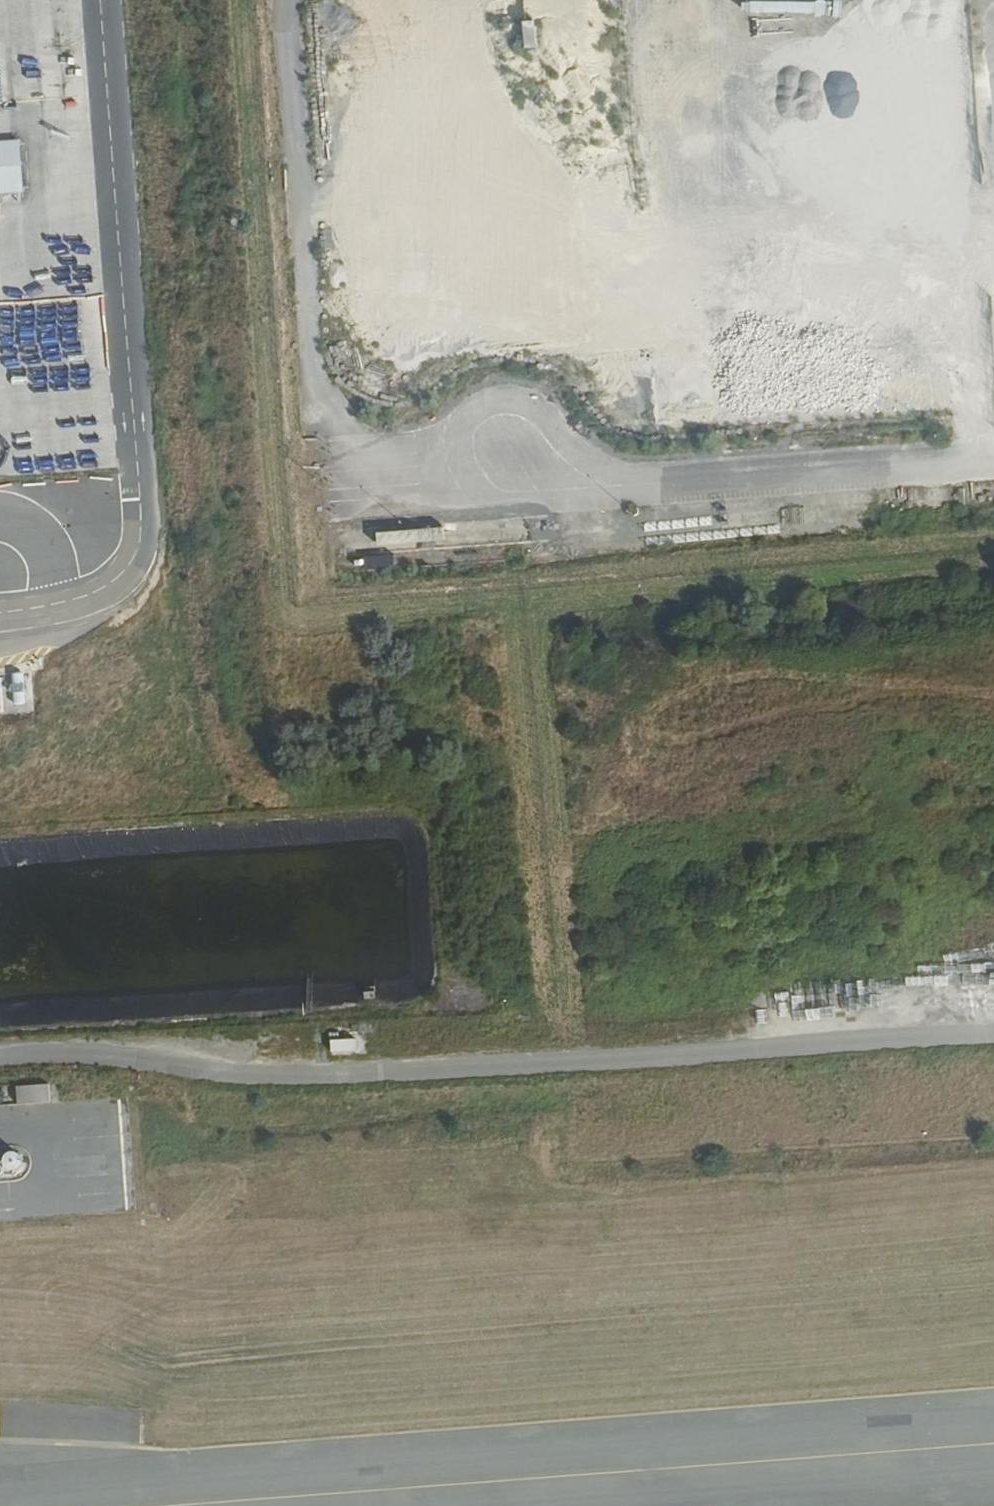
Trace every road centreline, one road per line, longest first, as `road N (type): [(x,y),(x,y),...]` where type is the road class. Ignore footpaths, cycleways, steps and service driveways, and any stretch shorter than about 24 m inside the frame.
road 1 (track): [(993,1014),(0,1062)]
road 2 (track): [(993,459),(496,505),(472,486),(463,434),(480,407),(507,399),(538,405),(591,463)]

